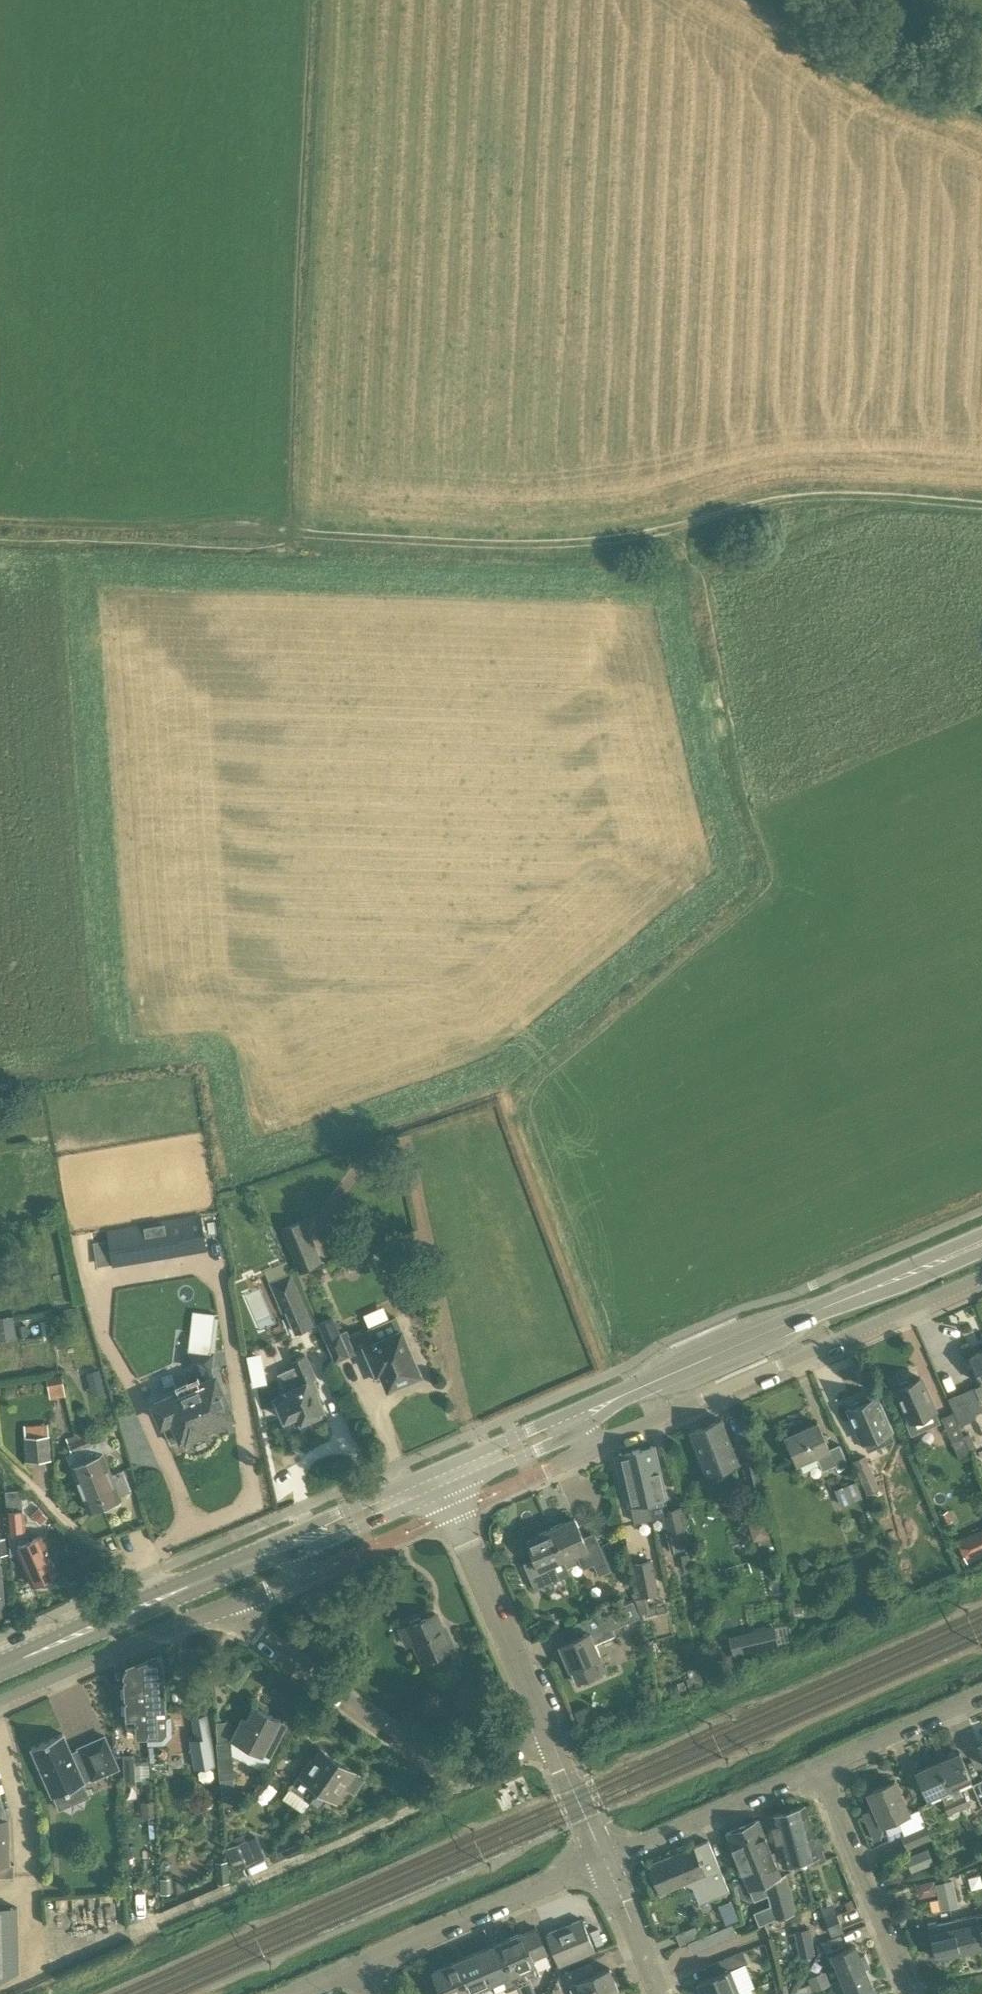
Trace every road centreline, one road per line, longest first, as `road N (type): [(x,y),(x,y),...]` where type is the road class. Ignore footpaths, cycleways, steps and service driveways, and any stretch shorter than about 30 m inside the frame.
road 1 (track): [(664,532),(585,543),(0,519)]
road 2 (secondary): [(580,1415),(981,1239)]
road 3 (residential): [(596,1447),(981,1276)]
road 4 (residential): [(551,1739),(480,1771),(446,1770),(221,1607)]
road 5 (track): [(981,502),(827,493),(664,532)]
road 6 (secondary): [(0,1668),(283,1546)]
road 7 (residential): [(551,1739),(438,1481)]
road 8 (residential): [(356,1966),(601,1858)]
road 9 (residential): [(907,1993),(815,1762)]
road 10 (residential): [(0,1699),(221,1607)]
road 11 (residential): [(601,1858),(815,1762)]
road 12 (residential): [(815,1762),(981,1688)]
road 13 (secondary): [(283,1546),(438,1481)]
road 14 (secondary): [(438,1481),(580,1415)]
road 15 (track): [(981,75),(905,39),(850,0)]
road 16 (residential): [(656,1993),(601,1858)]
road 17 (residential): [(601,1858),(551,1739)]

